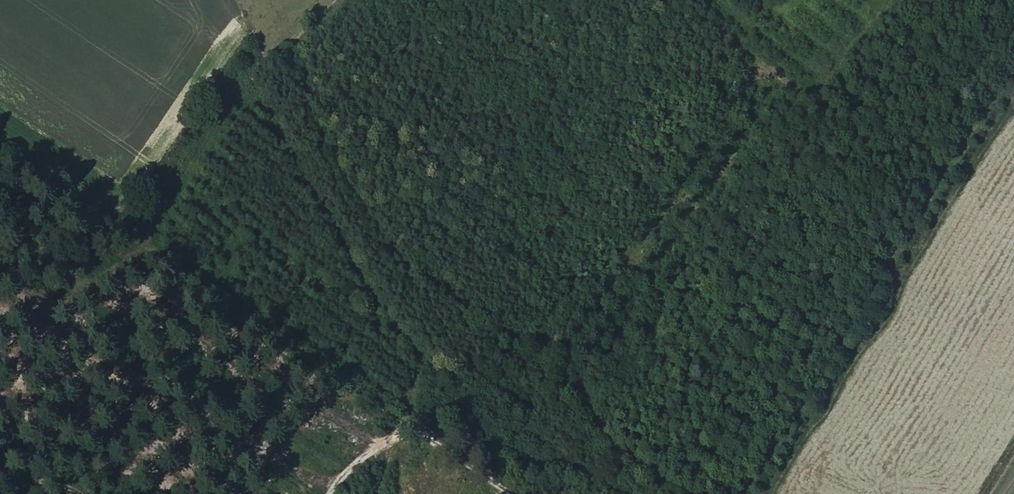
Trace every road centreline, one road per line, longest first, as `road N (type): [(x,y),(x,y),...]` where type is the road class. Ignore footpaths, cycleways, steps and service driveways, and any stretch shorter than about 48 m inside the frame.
road 1 (track): [(511,493),(0,138)]

